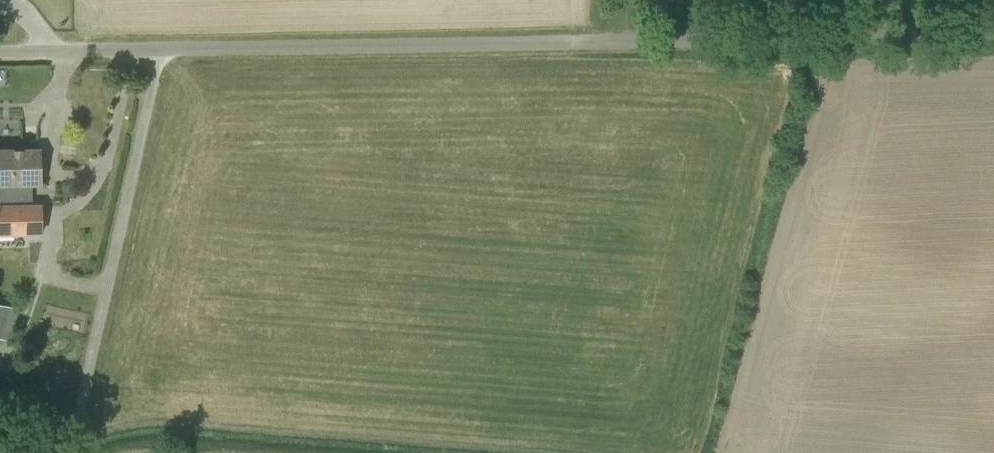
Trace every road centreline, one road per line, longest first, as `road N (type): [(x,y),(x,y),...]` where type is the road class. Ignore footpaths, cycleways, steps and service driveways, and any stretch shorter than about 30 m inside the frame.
road 1 (unclassified): [(993,33),(0,54)]

